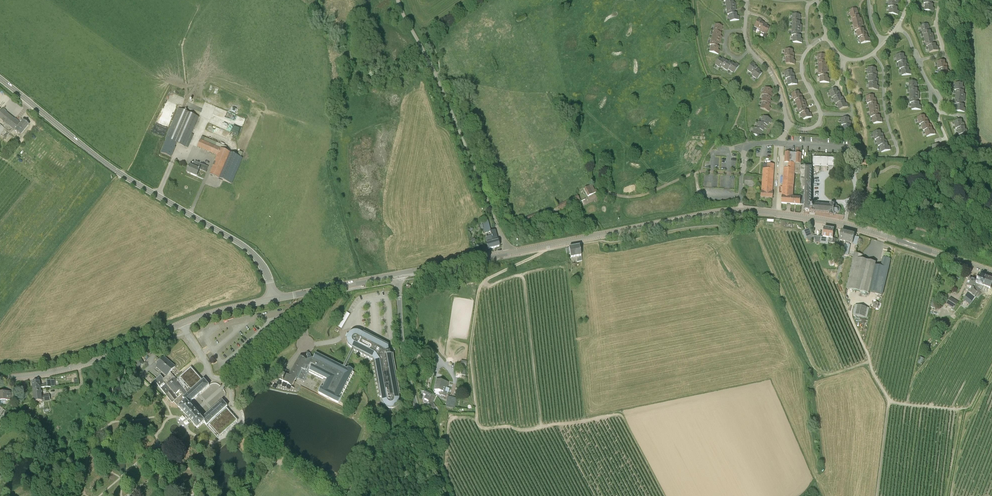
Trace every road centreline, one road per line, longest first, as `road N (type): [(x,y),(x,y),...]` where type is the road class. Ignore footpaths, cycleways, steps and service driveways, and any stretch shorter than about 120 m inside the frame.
road 1 (tertiary): [(991,272),(844,225),(740,210),(511,253)]
road 2 (tertiary): [(273,299),(262,266),(245,247),(117,171),(0,79)]
road 3 (tertiary): [(0,378),(79,366),(203,315),(273,299)]
road 4 (unclassified): [(511,253),(398,0)]
road 5 (unclassified): [(444,495),(407,369),(398,275)]
road 6 (tertiary): [(273,299),(398,275)]
road 7 (track): [(909,191),(899,208),(868,198),(873,173),(894,166),(911,185)]

